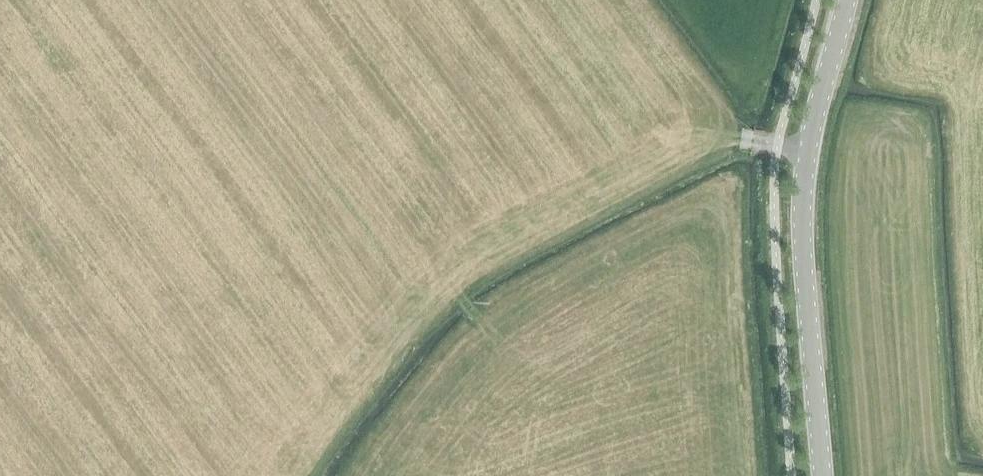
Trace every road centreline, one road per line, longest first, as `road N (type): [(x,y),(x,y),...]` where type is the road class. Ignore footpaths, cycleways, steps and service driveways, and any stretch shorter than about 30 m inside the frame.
road 1 (secondary): [(823,475),(803,187),(847,0)]

